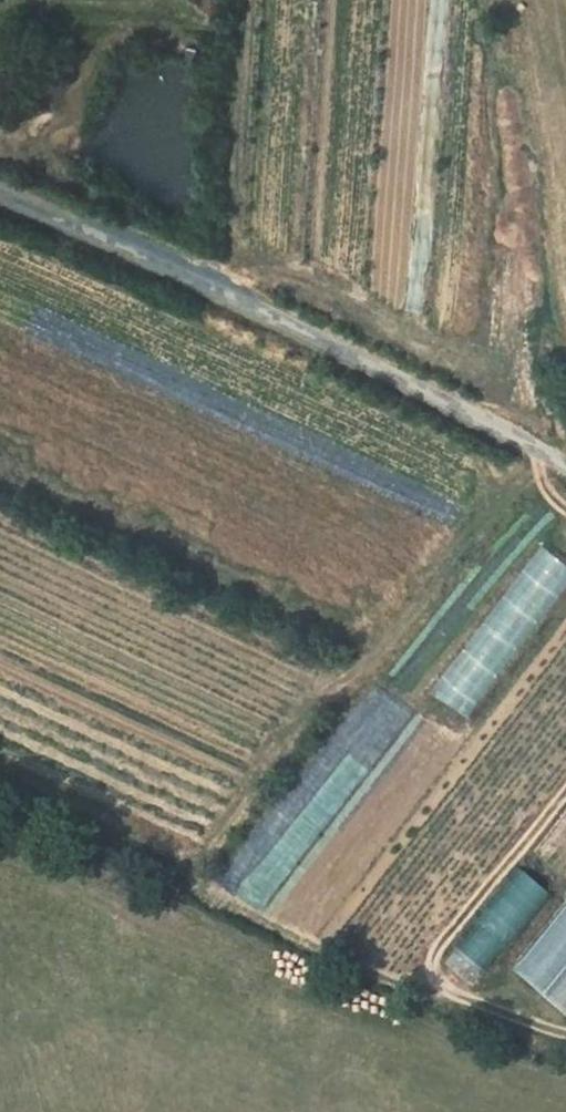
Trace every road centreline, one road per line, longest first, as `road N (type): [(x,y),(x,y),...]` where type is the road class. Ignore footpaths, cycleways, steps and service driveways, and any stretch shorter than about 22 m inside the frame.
road 1 (unclassified): [(0,200),(450,398),(565,466)]

